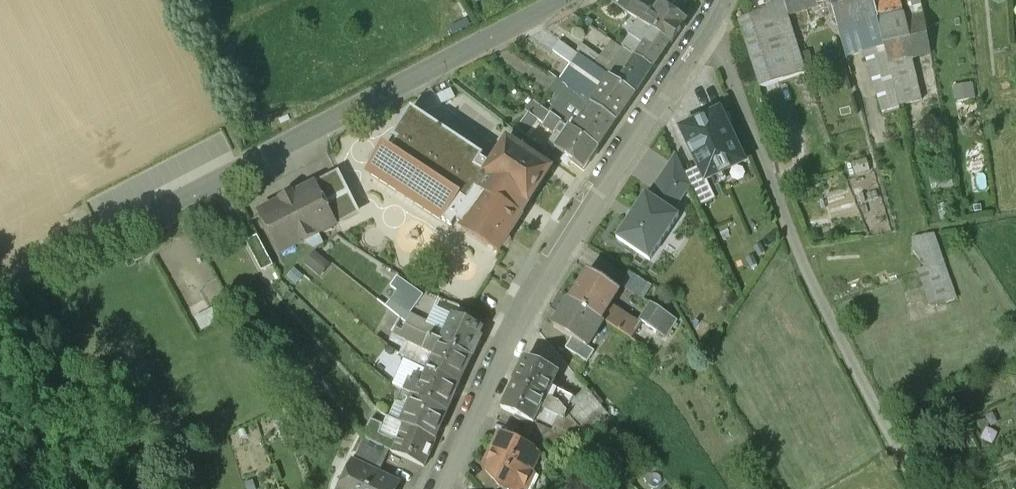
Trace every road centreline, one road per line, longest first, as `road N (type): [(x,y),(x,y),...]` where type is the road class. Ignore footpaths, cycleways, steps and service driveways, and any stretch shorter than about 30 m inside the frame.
road 1 (residential): [(569,0),(0,290)]
road 2 (residential): [(435,488),(528,309),(723,0)]
road 3 (track): [(701,40),(726,62),(809,283),(914,488)]

